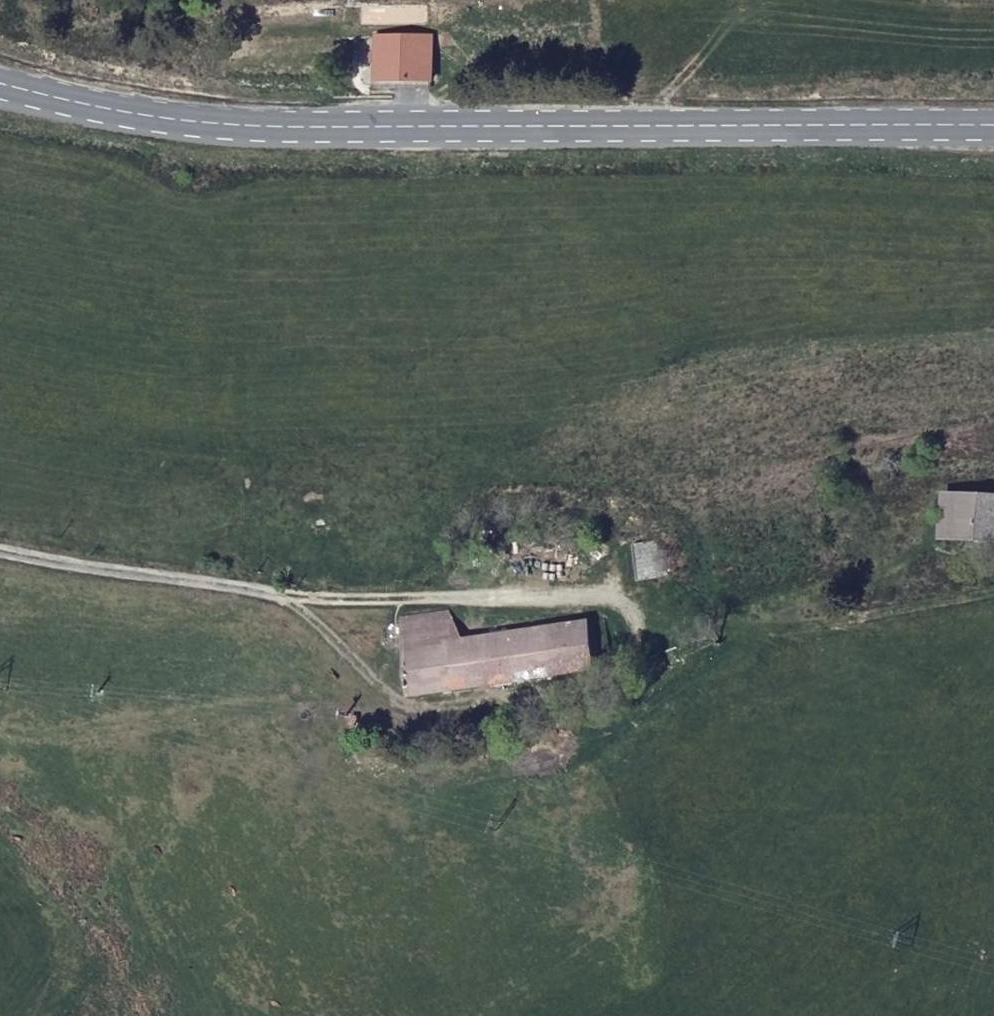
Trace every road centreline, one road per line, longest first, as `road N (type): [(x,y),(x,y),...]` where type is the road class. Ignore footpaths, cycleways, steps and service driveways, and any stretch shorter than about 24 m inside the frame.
road 1 (track): [(993,586),(840,624),(697,622),(589,593),(268,595),(0,546)]
road 2 (secondary): [(0,92),(188,117),(993,130)]

